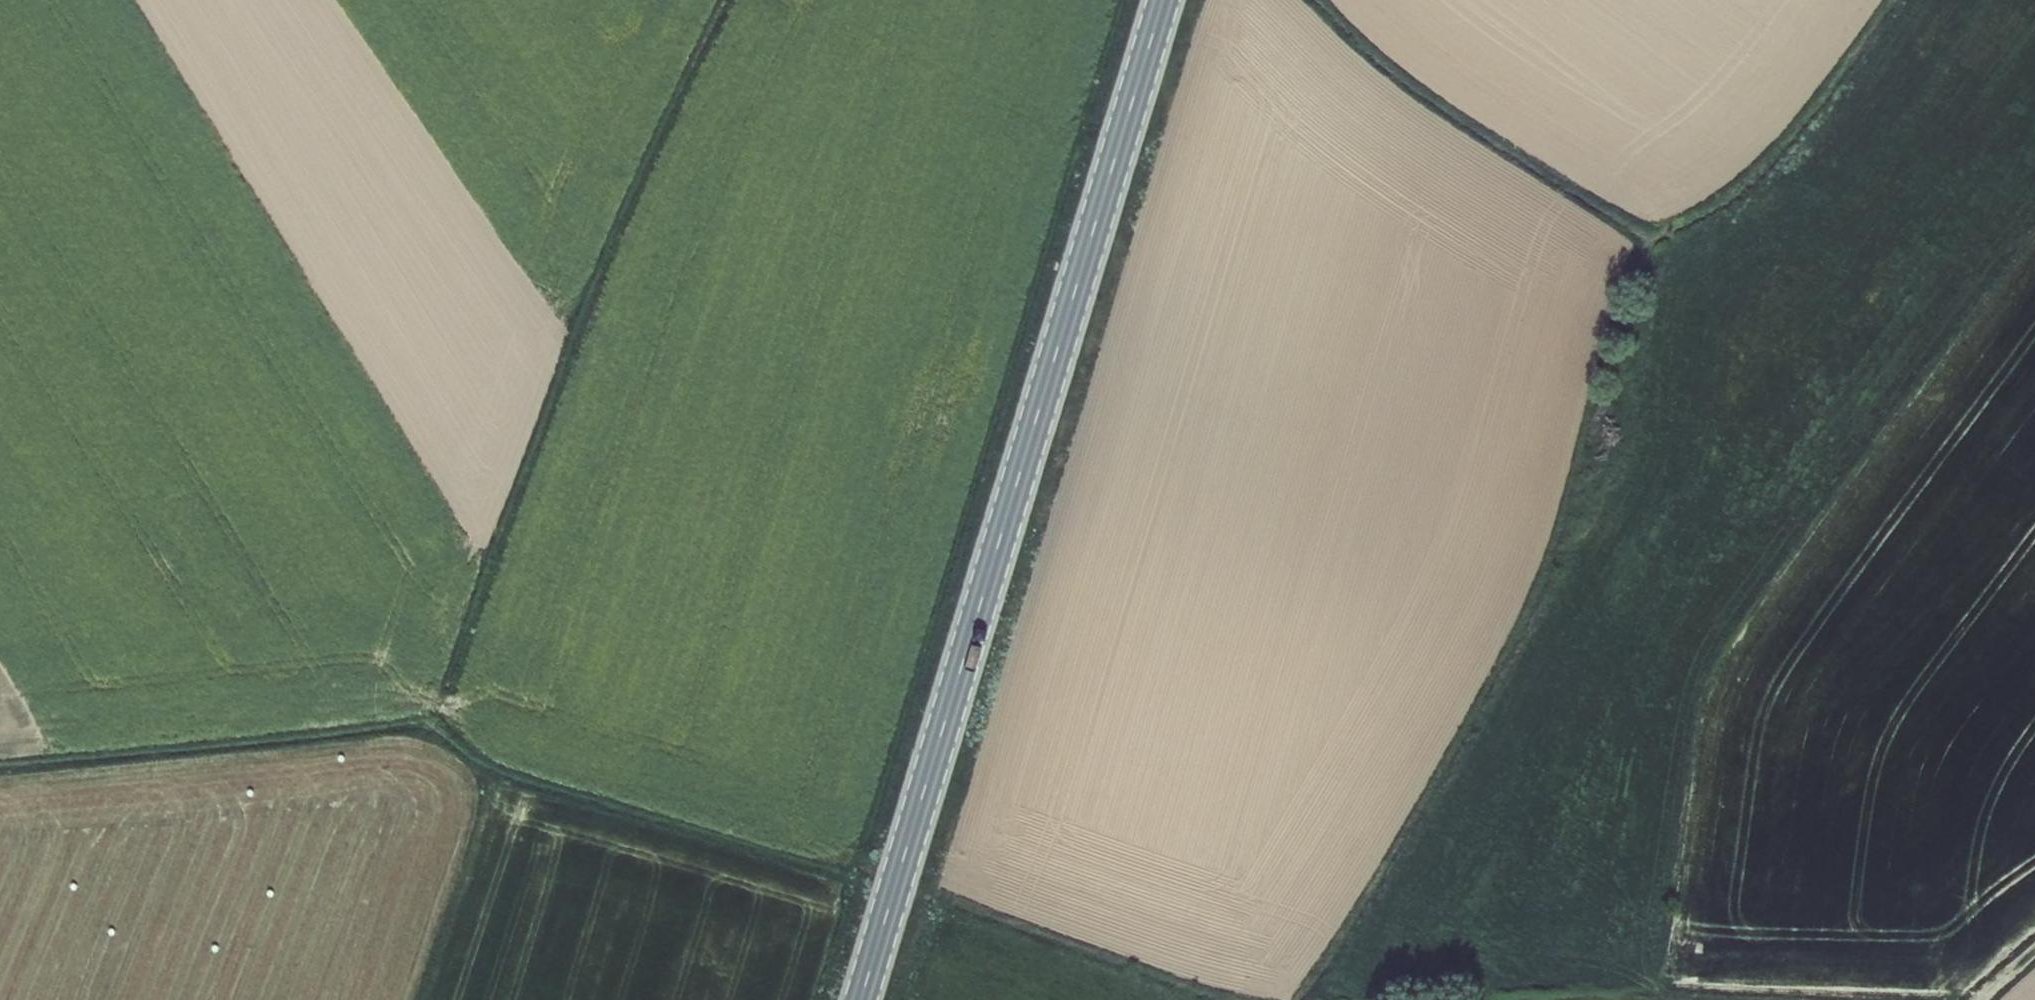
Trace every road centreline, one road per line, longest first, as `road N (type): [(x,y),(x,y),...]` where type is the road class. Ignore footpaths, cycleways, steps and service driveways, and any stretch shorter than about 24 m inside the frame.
road 1 (primary): [(860,999),(1163,0)]
road 2 (track): [(1847,999),(1665,987)]

